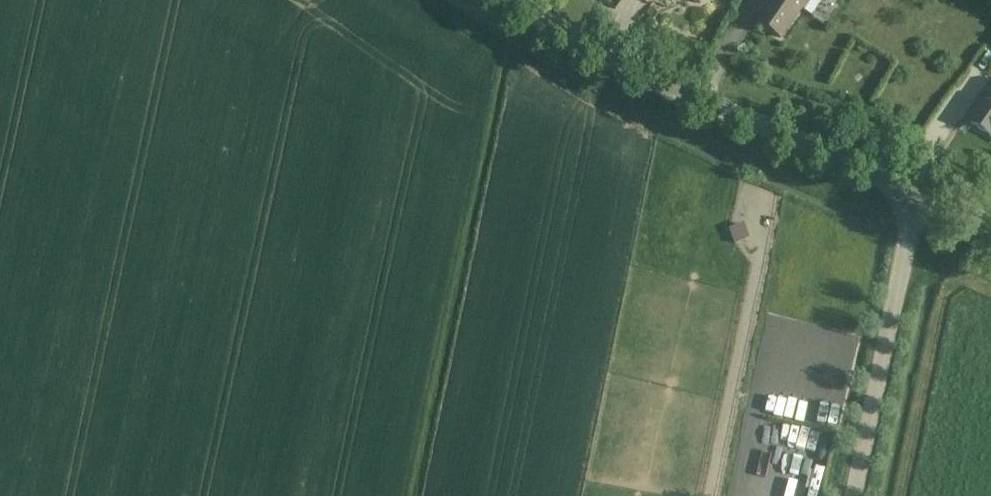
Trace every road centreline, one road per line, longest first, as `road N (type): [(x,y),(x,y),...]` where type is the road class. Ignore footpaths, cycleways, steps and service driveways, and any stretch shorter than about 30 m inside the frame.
road 1 (tertiary): [(917,193),(643,72),(511,0)]
road 2 (tertiary): [(853,495),(917,193)]

